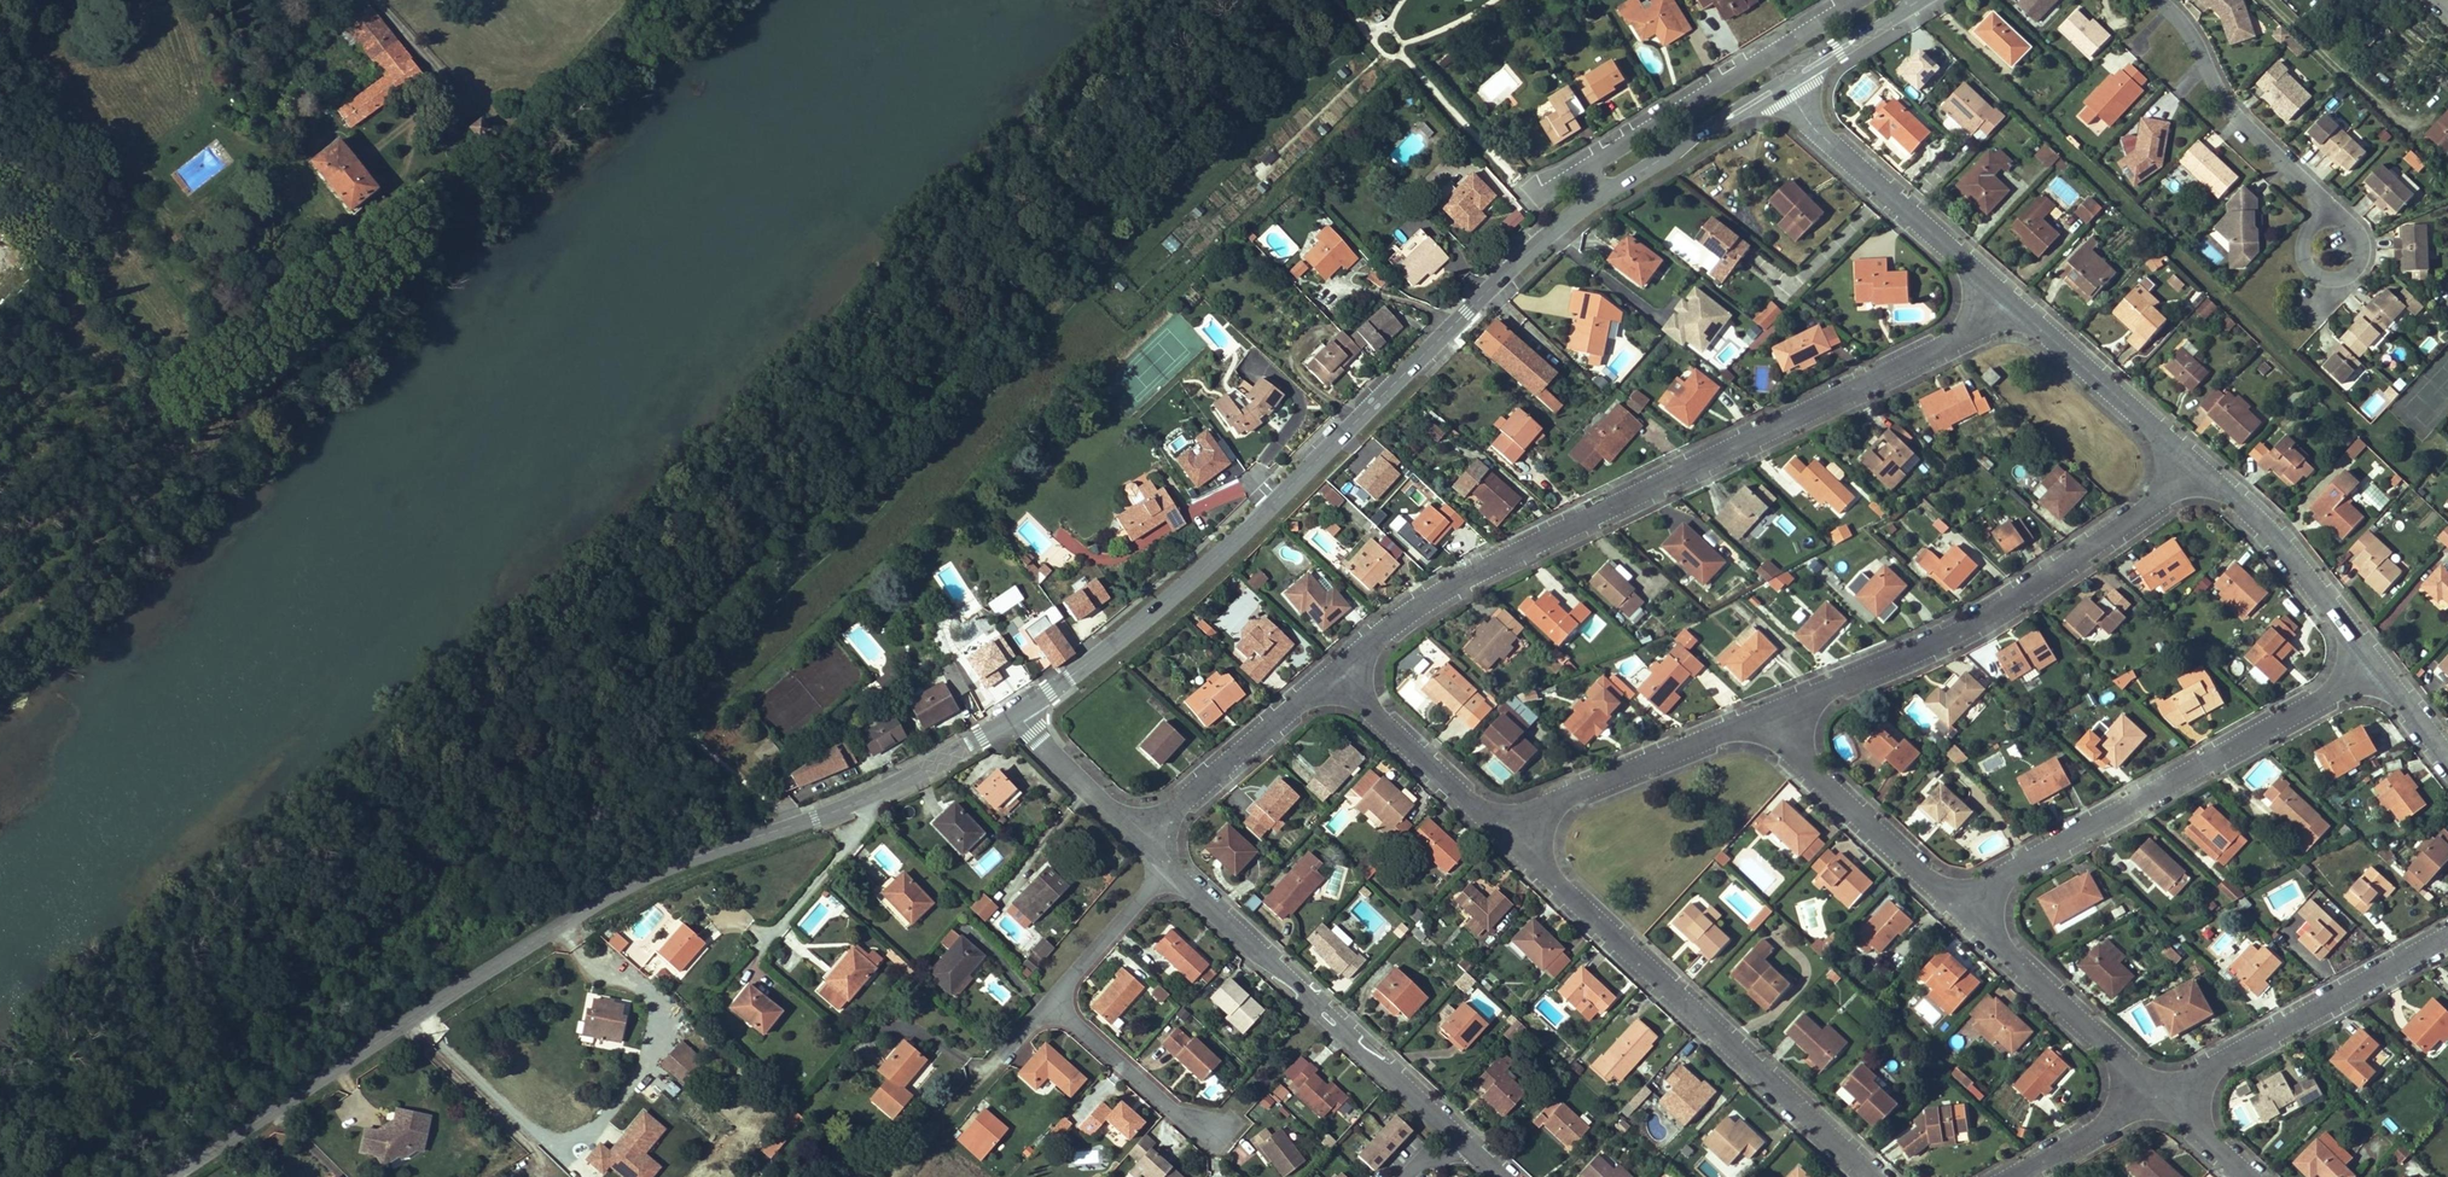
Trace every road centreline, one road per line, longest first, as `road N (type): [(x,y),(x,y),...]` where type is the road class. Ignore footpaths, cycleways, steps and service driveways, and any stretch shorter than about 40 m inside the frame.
road 1 (tertiary): [(862,801),(660,866),(537,936),(171,1176)]
road 2 (residential): [(2025,317),(1442,585),(1335,669)]
road 3 (tertiary): [(1599,202),(1466,312),(1242,535),(1017,714)]
road 4 (residential): [(1759,726),(1972,633),(2206,477)]
road 5 (residential): [(1488,831),(1863,1176)]
road 6 (residential): [(2378,669),(1951,913)]
road 7 (residential): [(1460,1139),(1167,861)]
road 8 (residential): [(2159,1102),(2447,934)]
road 9 (residential): [(1787,89),(1812,129),(2025,317)]
road 10 (residential): [(1581,167),(1856,0)]
road 11 (residential): [(1488,831),(1759,726)]
road 12 (residential): [(1951,913),(2159,1102)]
road 13 (residential): [(1759,726),(1951,913)]
road 14 (residential): [(2166,0),(2208,87),(2330,205)]
road 15 (residential): [(2206,477),(2378,669)]
road 16 (residential): [(1335,669),(1139,832)]
road 17 (residential): [(2025,317),(2206,477)]
road 18 (residential): [(1335,669),(1488,831)]
road 19 (residential): [(1207,1135),(1048,995)]
road 20 (residential): [(1048,995),(1167,861)]
road 21 (tertiary): [(1017,714),(862,801)]
road 22 (residential): [(1139,832),(1017,714)]
road 23 (residential): [(765,931),(866,820),(862,801)]
road 24 (residential): [(2330,205),(2359,231),(2358,262),(2334,278),(2311,271),(2304,244)]
road 25 (residential): [(2030,1176),(2159,1102)]
road 26 (tertiary): [(1720,122),(1599,202)]

